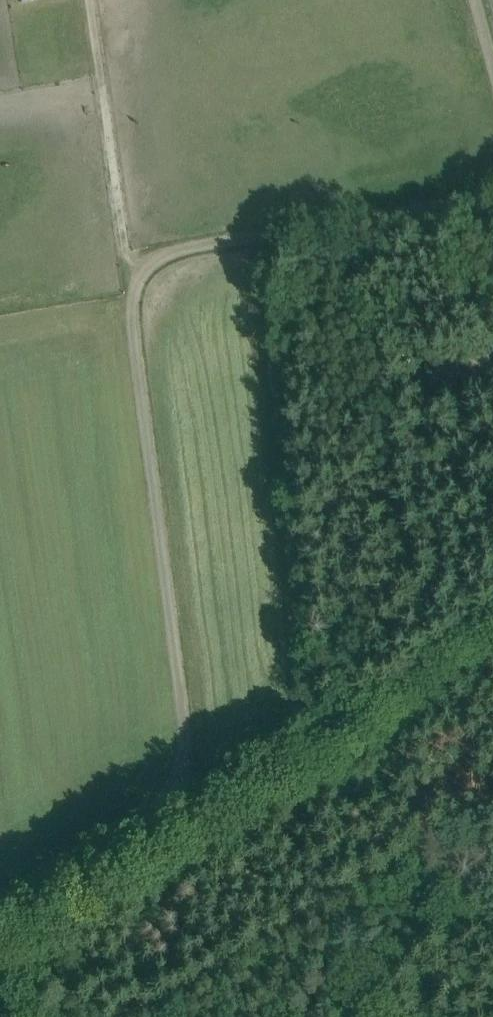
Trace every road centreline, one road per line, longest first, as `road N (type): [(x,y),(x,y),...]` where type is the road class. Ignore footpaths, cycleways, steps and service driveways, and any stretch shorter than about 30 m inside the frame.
road 1 (track): [(0,911),(161,807),(178,777),(186,740),(129,313),(139,277),(167,252),(492,187)]
road 2 (track): [(109,1016),(492,800)]
road 3 (track): [(146,267),(123,250),(89,0)]

